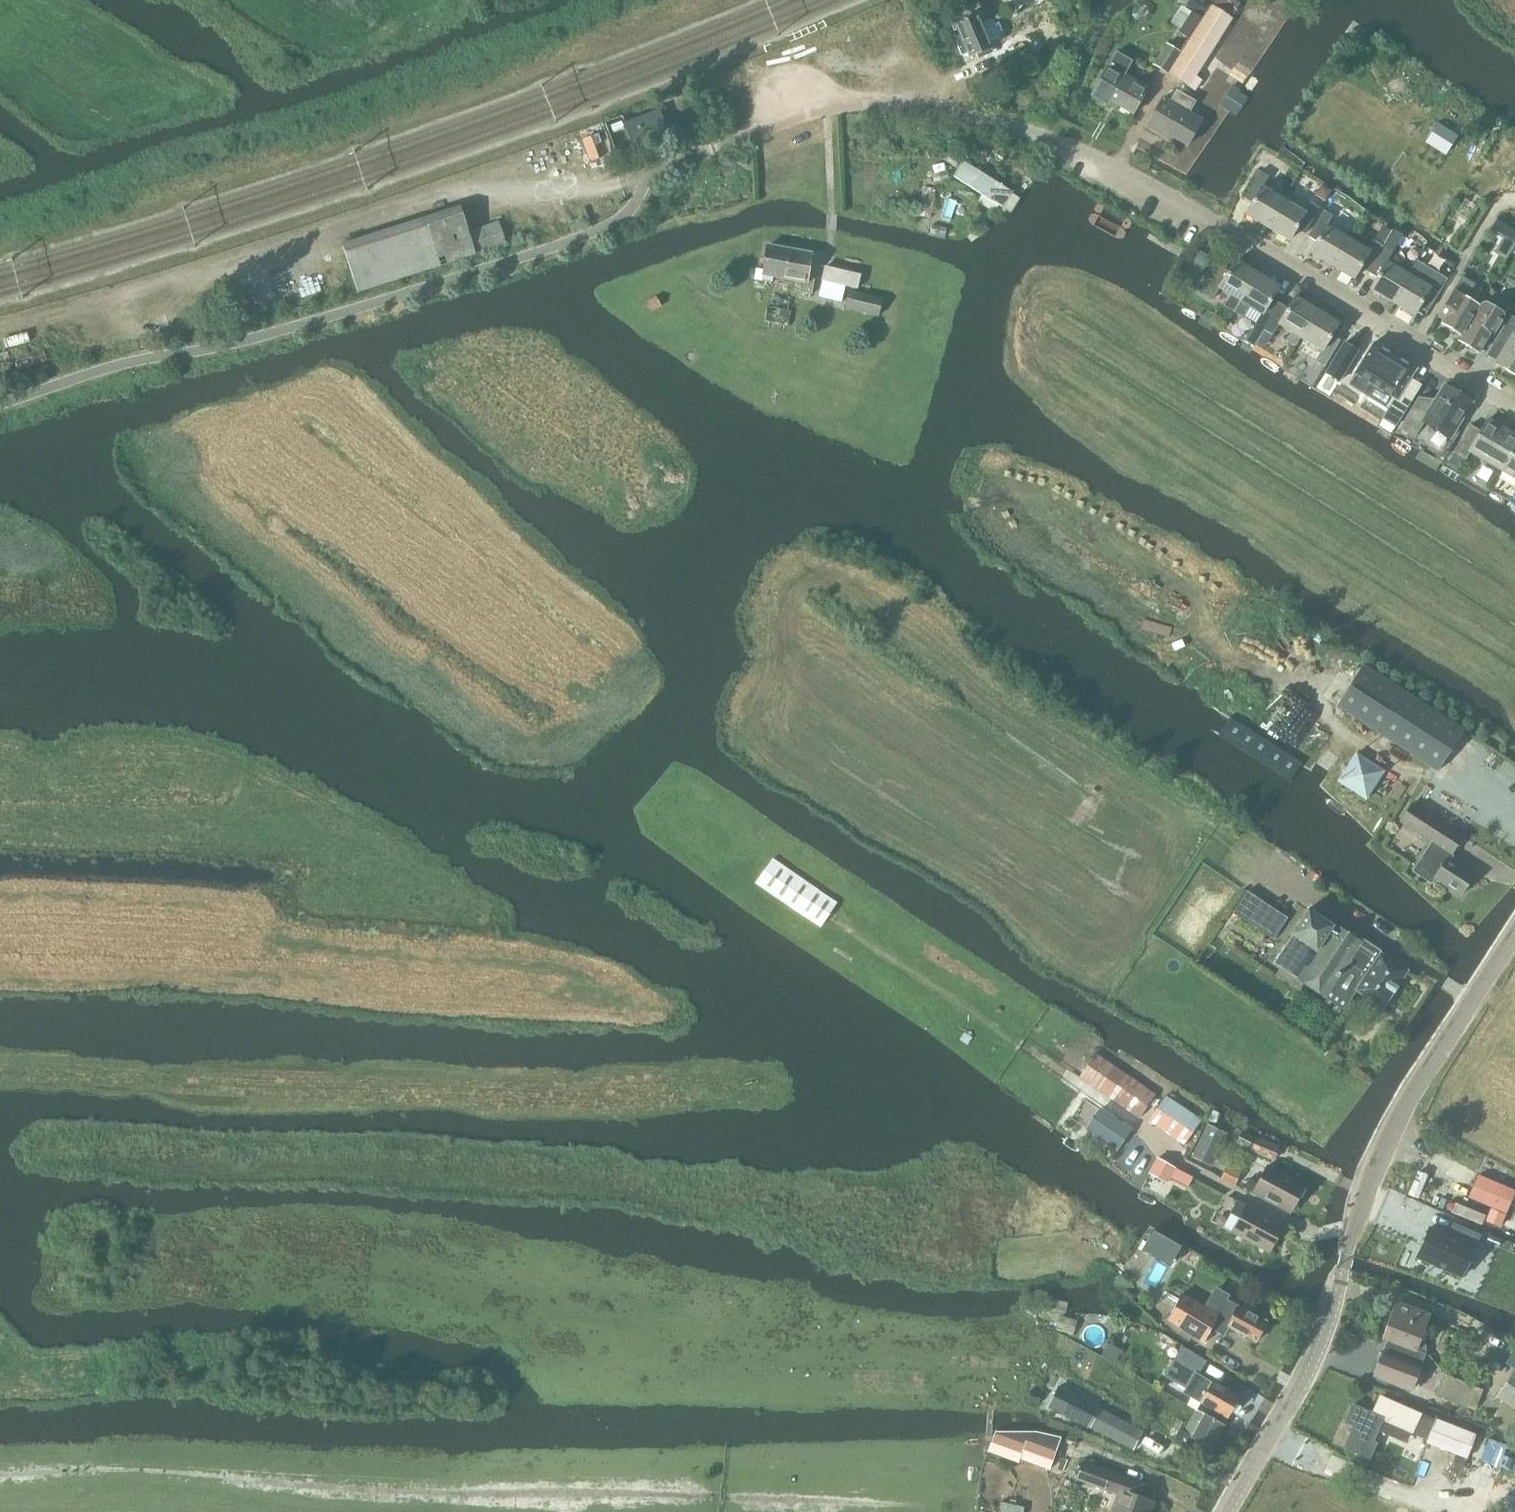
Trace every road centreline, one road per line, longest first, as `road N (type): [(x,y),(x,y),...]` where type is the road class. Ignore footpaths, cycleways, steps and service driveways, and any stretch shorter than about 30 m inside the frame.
road 1 (residential): [(1514,404),(1115,172),(963,112),(922,102),(827,109),(651,173)]
road 2 (tertiary): [(1234,1511),(1318,1356),(1394,1134),(1514,940)]
road 3 (track): [(213,269),(0,330)]

